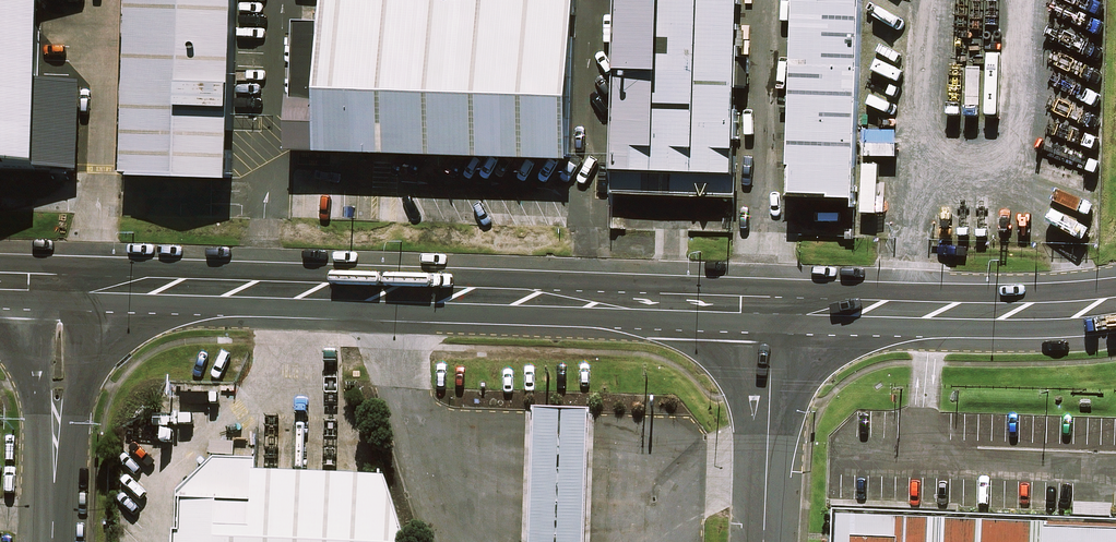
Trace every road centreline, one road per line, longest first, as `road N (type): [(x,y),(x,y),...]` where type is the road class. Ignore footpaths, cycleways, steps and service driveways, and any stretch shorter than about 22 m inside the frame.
road 1 (secondary): [(773,313),(262,289),(61,292)]
road 2 (secondary): [(1115,303),(1048,312),(773,313)]
road 3 (residential): [(61,292),(53,541)]
road 4 (residential): [(773,313),(765,541)]

